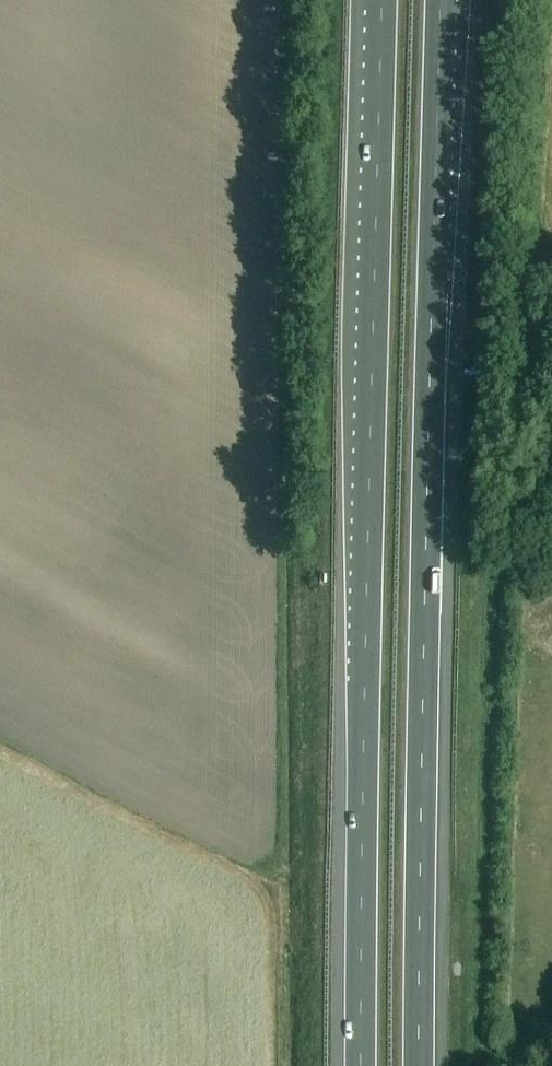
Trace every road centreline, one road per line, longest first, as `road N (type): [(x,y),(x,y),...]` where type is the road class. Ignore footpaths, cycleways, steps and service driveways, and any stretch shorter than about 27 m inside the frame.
road 1 (motorway): [(385,0),(362,1065)]
road 2 (motorway): [(421,1065),(441,0)]

